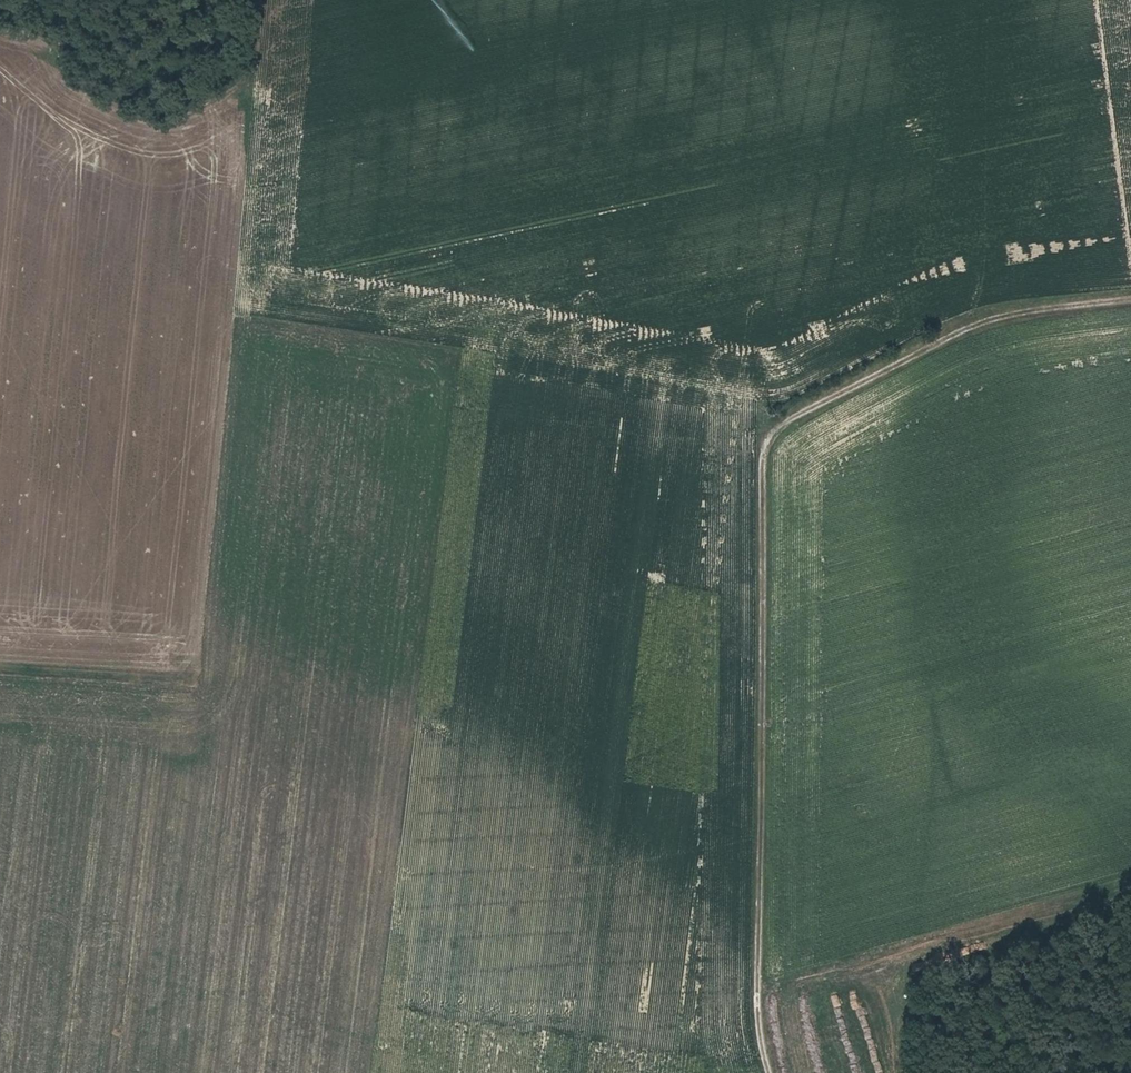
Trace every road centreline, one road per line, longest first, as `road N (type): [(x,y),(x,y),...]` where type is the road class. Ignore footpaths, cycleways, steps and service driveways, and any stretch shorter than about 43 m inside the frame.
road 1 (track): [(783,1072),(769,969),(755,453),(776,426),(1000,320),(1130,300)]

